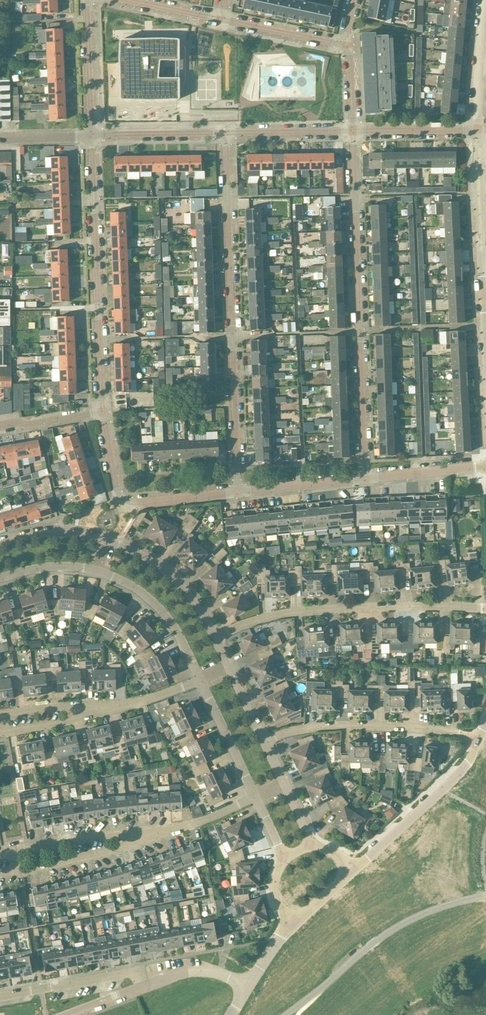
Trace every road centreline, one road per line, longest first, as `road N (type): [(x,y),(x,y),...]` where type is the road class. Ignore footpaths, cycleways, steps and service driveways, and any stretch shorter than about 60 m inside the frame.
road 1 (residential): [(226,133),(238,492)]
road 2 (residential): [(365,478),(352,131)]
road 3 (residential): [(102,412),(91,136)]
road 4 (residential): [(218,633),(290,610),(485,608)]
road 5 (unclassified): [(286,1014),(380,937),(485,896)]
road 6 (residential): [(478,742),(456,729),(363,725),(268,741)]
road 7 (residential): [(355,869),(464,767),(478,742)]
road 8 (residential): [(483,294),(476,131)]
road 9 (residential): [(91,569),(145,594),(199,680)]
road 10 (residential): [(218,633),(185,587),(102,539)]
road 11 (residential): [(0,875),(115,849),(146,834)]
road 12 (residential): [(0,995),(120,973),(136,976),(141,988)]
road 13 (residential): [(0,853),(65,838),(146,834)]
road 14 (residential): [(88,0),(91,136)]
road 15 (residential): [(91,136),(226,133)]
road 16 (residential): [(476,131),(484,0)]
road 17 (residential): [(348,46),(221,19)]
road 18 (residential): [(199,680),(254,796)]
road 19 (residential): [(238,492),(365,478)]
road 20 (residential): [(226,133),(352,131)]
road 21 (residential): [(0,730),(123,706)]
road 22 (residential): [(352,131),(476,131)]
road 23 (residential): [(0,713),(123,706)]
road 24 (residential): [(365,478),(485,466)]

